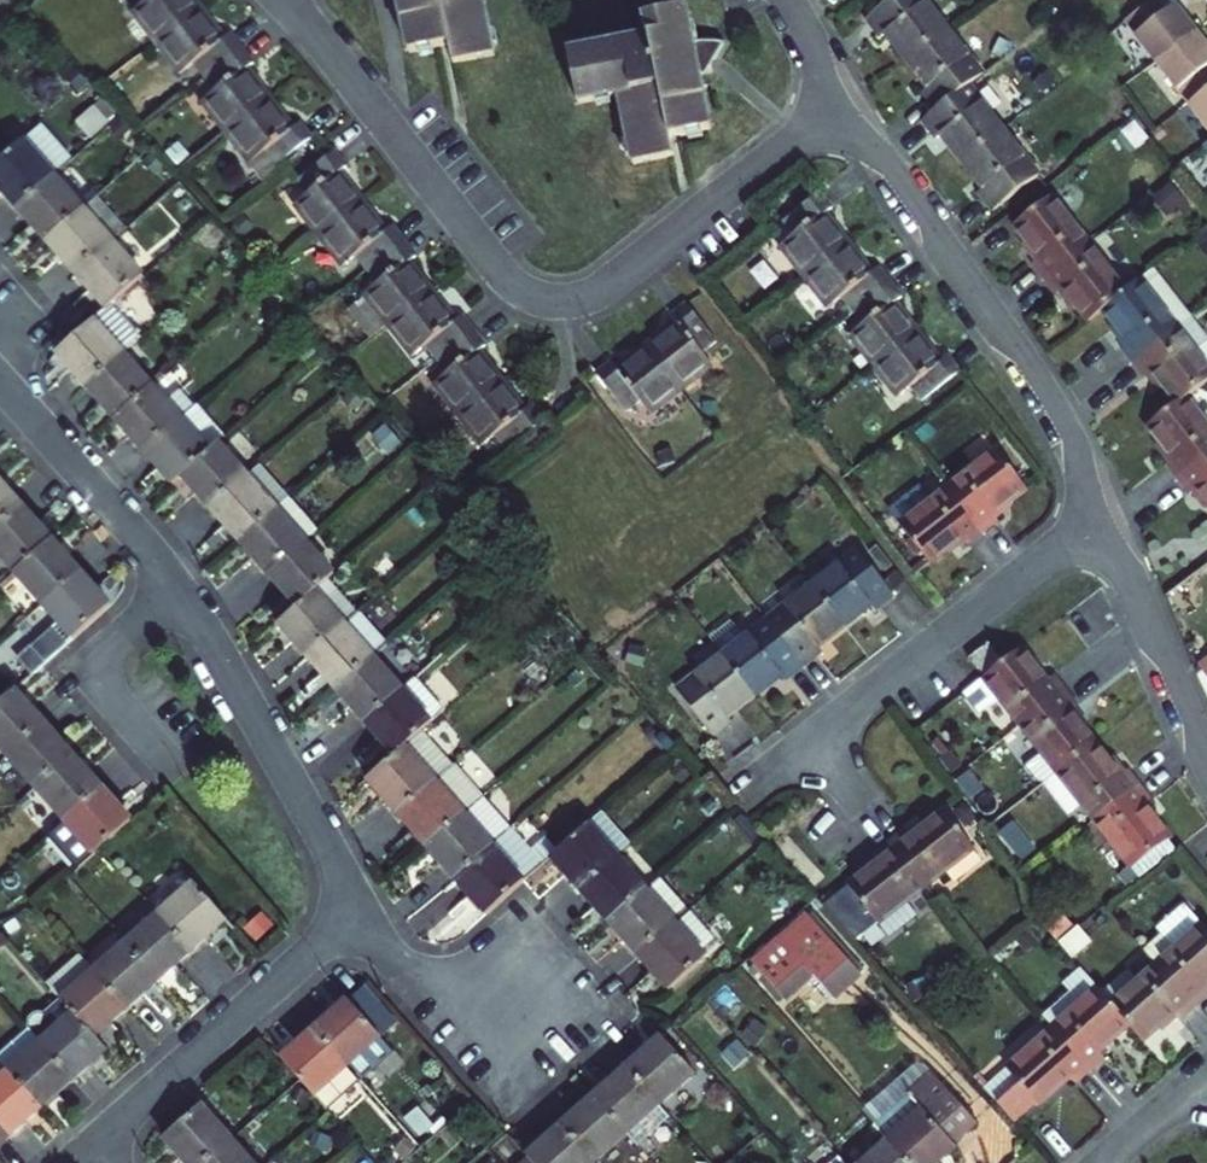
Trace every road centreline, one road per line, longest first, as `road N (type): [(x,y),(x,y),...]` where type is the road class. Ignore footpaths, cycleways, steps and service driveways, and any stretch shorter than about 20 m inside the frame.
road 1 (residential): [(358,908),(177,583),(0,381)]
road 2 (residential): [(1097,518),(1059,409),(904,189),(832,104)]
road 3 (residential): [(287,0),(510,281),(548,299),(595,291)]
road 4 (residential): [(1097,518),(766,774)]
road 5 (residential): [(89,1146),(358,908)]
road 6 (residential): [(595,291),(832,104)]
road 7 (residential): [(1206,757),(1097,518)]
road 8 (residential): [(530,1003),(462,999),(423,985),(393,961),(358,908)]
road 9 (residential): [(1108,1162),(1206,1071)]

